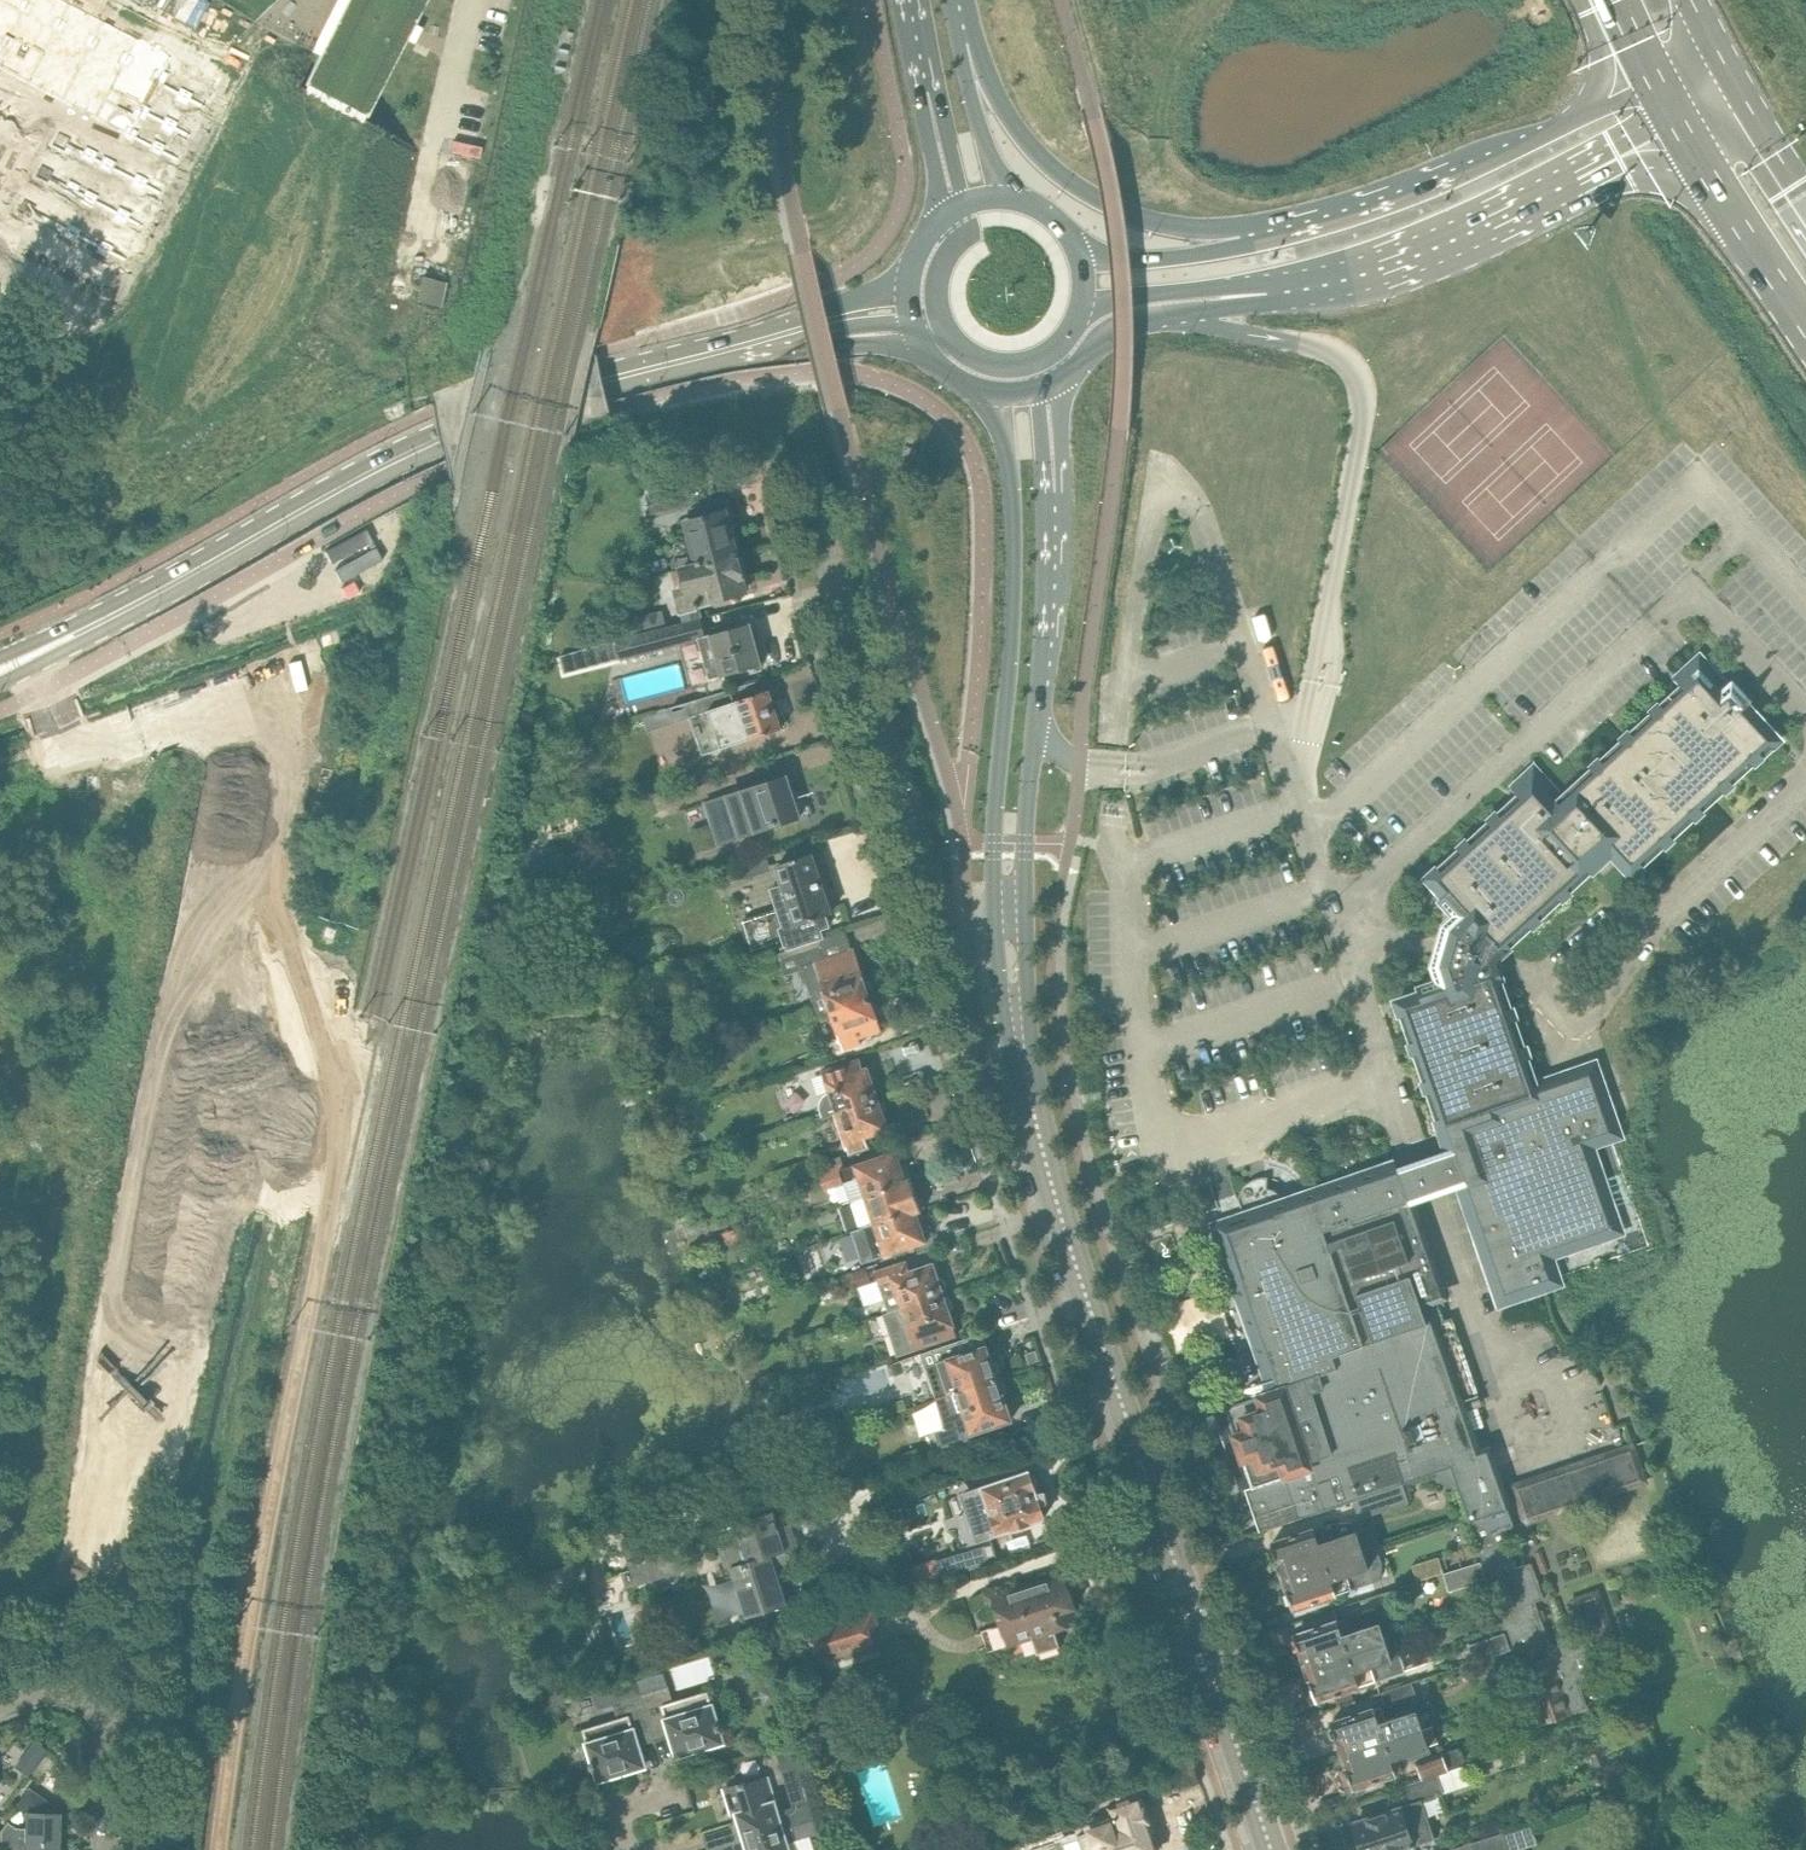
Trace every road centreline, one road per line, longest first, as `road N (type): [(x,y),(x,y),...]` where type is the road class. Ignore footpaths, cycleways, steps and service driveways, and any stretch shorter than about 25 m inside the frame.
road 1 (secondary): [(1271,1849),(1030,1098)]
road 2 (tertiary): [(705,354),(604,380),(442,441),(41,651)]
road 3 (secondary): [(976,388),(1002,429),(1014,519),(994,926)]
road 4 (residential): [(994,926),(953,933),(867,676),(813,453)]
road 5 (secondary): [(1654,79),(1543,134),(1391,194),(1243,235)]
road 6 (secondary): [(1308,285),(1461,235),(1679,122)]
road 7 (secondary): [(1243,235),(1143,217),(1068,179),(1024,136),(963,33)]
road 8 (secondary): [(1075,369),(1132,322),(1284,301),(1308,285)]
road 9 (secondary): [(1074,324),(1122,296),(1308,285)]
road 10 (primary): [(1679,122),(1805,320)]
road 11 (secondary): [(1035,737),(1055,506)]
road 12 (tertiary): [(913,261),(881,287),(731,336),(705,354)]
road 13 (secondary): [(1024,925),(1020,885),(1035,737)]
road 14 (secondary): [(1243,235),(1222,250),(1132,259),(1098,251),(1068,232)]
road 15 (secondary): [(1025,200),(989,157),(963,33)]
road 16 (secondary): [(994,926),(1015,1076),(1030,1098)]
road 17 (secondary): [(1030,1098),(1036,1072),(1024,925)]
road 18 (secondary): [(922,67),(937,179),(930,227)]
road 19 (residential): [(106,1849),(109,1742),(103,1719),(82,1698)]
road 20 (residential): [(474,0),(437,147)]
road 21 (primary): [(1805,195),(1729,69)]
road 22 (secondary): [(922,67),(946,117),(963,202)]
road 23 (secondary): [(1055,506),(1063,401),(1075,369)]
road 24 (secondary): [(963,202),(961,232),(937,288),(949,332)]
road 25 (tertiary): [(705,354),(827,340)]
road 26 (secondary): [(949,332),(971,353),(999,363),(1029,361),(1056,347)]

